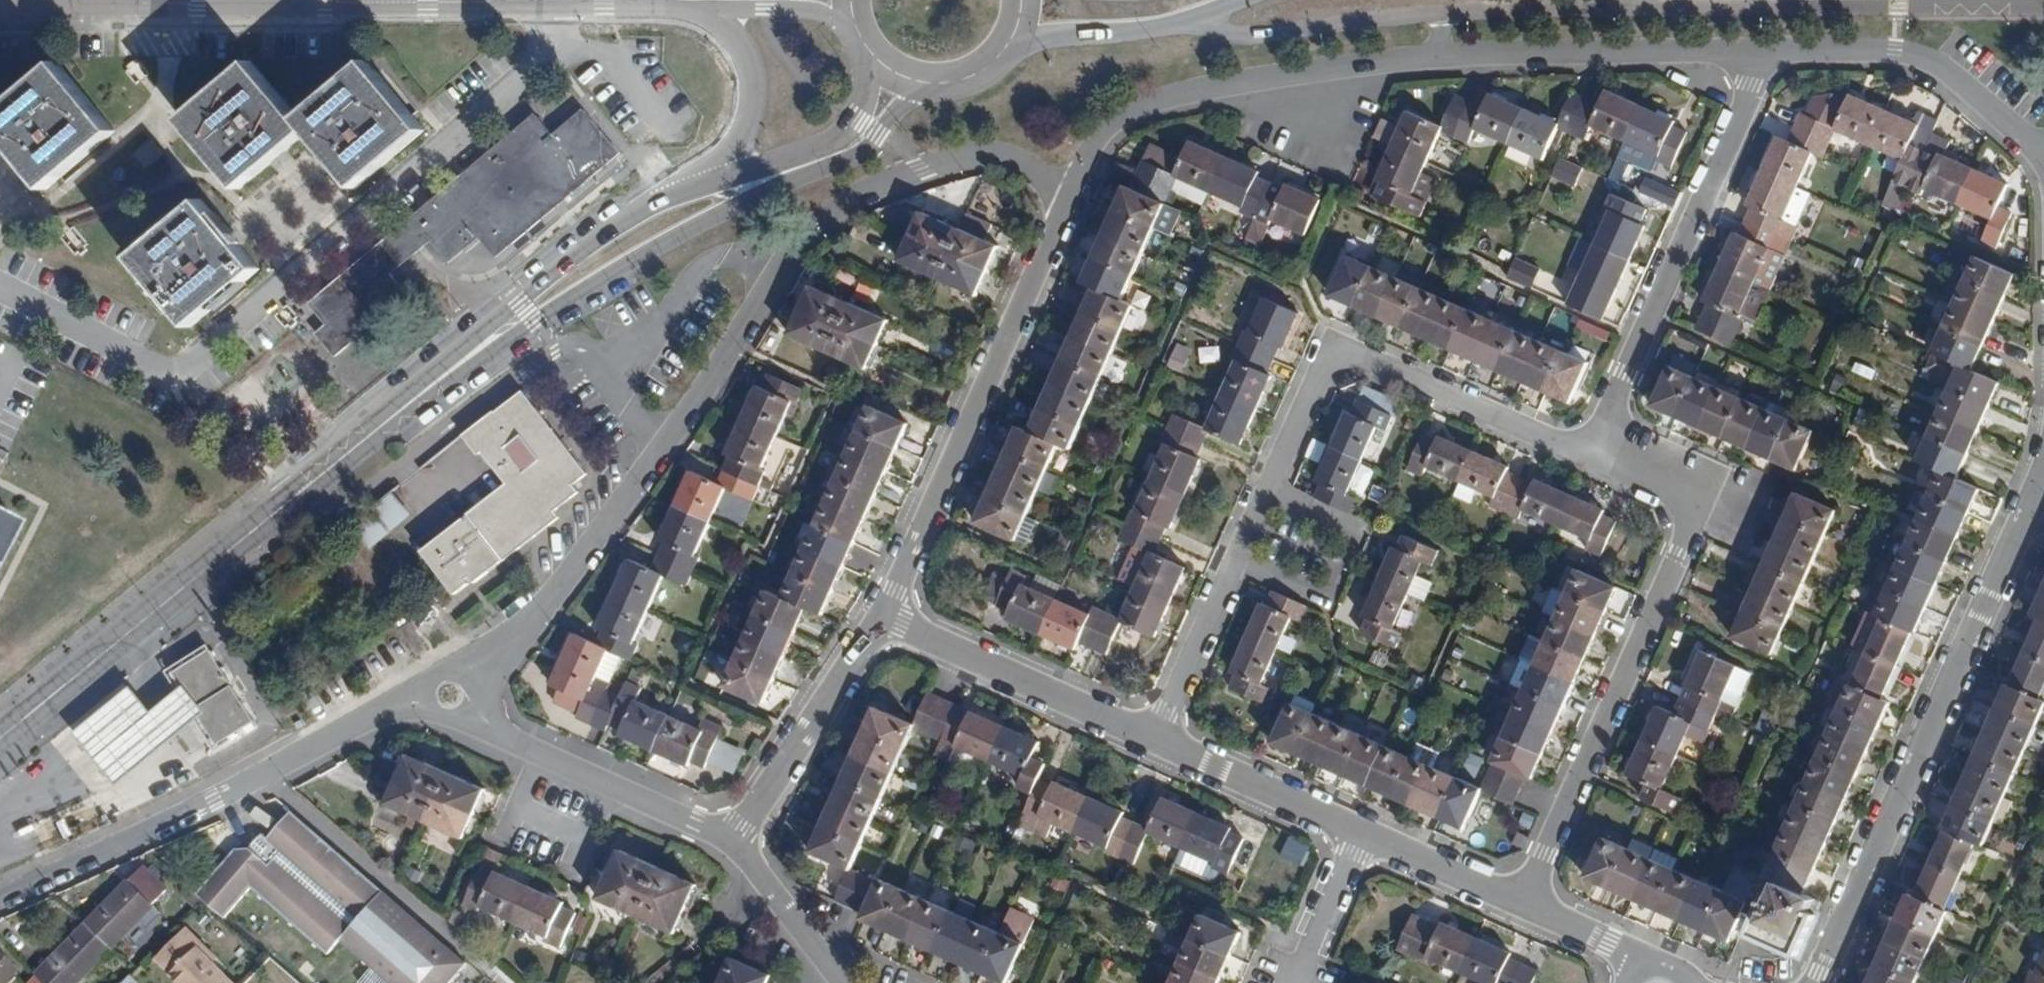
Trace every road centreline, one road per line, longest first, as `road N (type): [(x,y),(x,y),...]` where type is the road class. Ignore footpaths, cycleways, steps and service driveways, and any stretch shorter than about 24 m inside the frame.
road 1 (residential): [(1072,194),(1014,158),(978,153),(876,186),(835,209),(801,242),(572,577),(450,695)]
road 2 (residential): [(1765,54),(1422,61),(1183,89),(1134,106),(1102,130),(1072,194)]
road 3 (residential): [(0,289),(164,373),(210,355),(543,61),(559,3)]
road 4 (residential): [(1158,740),(1334,346),(1590,455)]
road 5 (secondary): [(0,738),(527,314)]
road 6 (residential): [(1815,982),(2043,471)]
road 7 (residential): [(1590,455),(1702,505),(1525,901)]
road 8 (residential): [(0,900),(214,801),(388,708),(450,695)]
road 9 (residential): [(878,614),(1072,194)]
road 10 (residential): [(1184,26),(1229,33),(1629,7)]
road 11 (residential): [(1765,54),(1590,455)]
road 12 (tertiary): [(377,4),(0,6)]
road 13 (secondary): [(527,314),(617,278),(818,161)]
road 14 (residential): [(2043,157),(1934,63),(1909,53),(1765,54)]
road 15 (residential): [(724,840),(546,762),(450,695)]
road 16 (residential): [(878,614),(1158,740)]
road 17 (residential): [(724,840),(743,826),(878,614)]
road 18 (secondary): [(726,180),(656,200),(583,252),(527,314)]
road 19 (residential): [(1158,740),(1362,831)]
road 20 (residential): [(1629,7),(1846,0)]
road 21 (tertiary): [(711,2),(752,80),(751,113),(726,180)]
road 22 (residential): [(844,982),(724,840)]
road 23 (tertiary): [(559,3),(377,4)]
road 24 (residential): [(1362,831),(1525,901)]
road 25 (secondary): [(1014,41),(1184,26)]
road 26 (residential): [(1295,982),(1362,831)]
road 27 (residential): [(1525,901),(1630,952),(1650,982)]
road 28 (tertiary): [(711,2),(559,3)]

